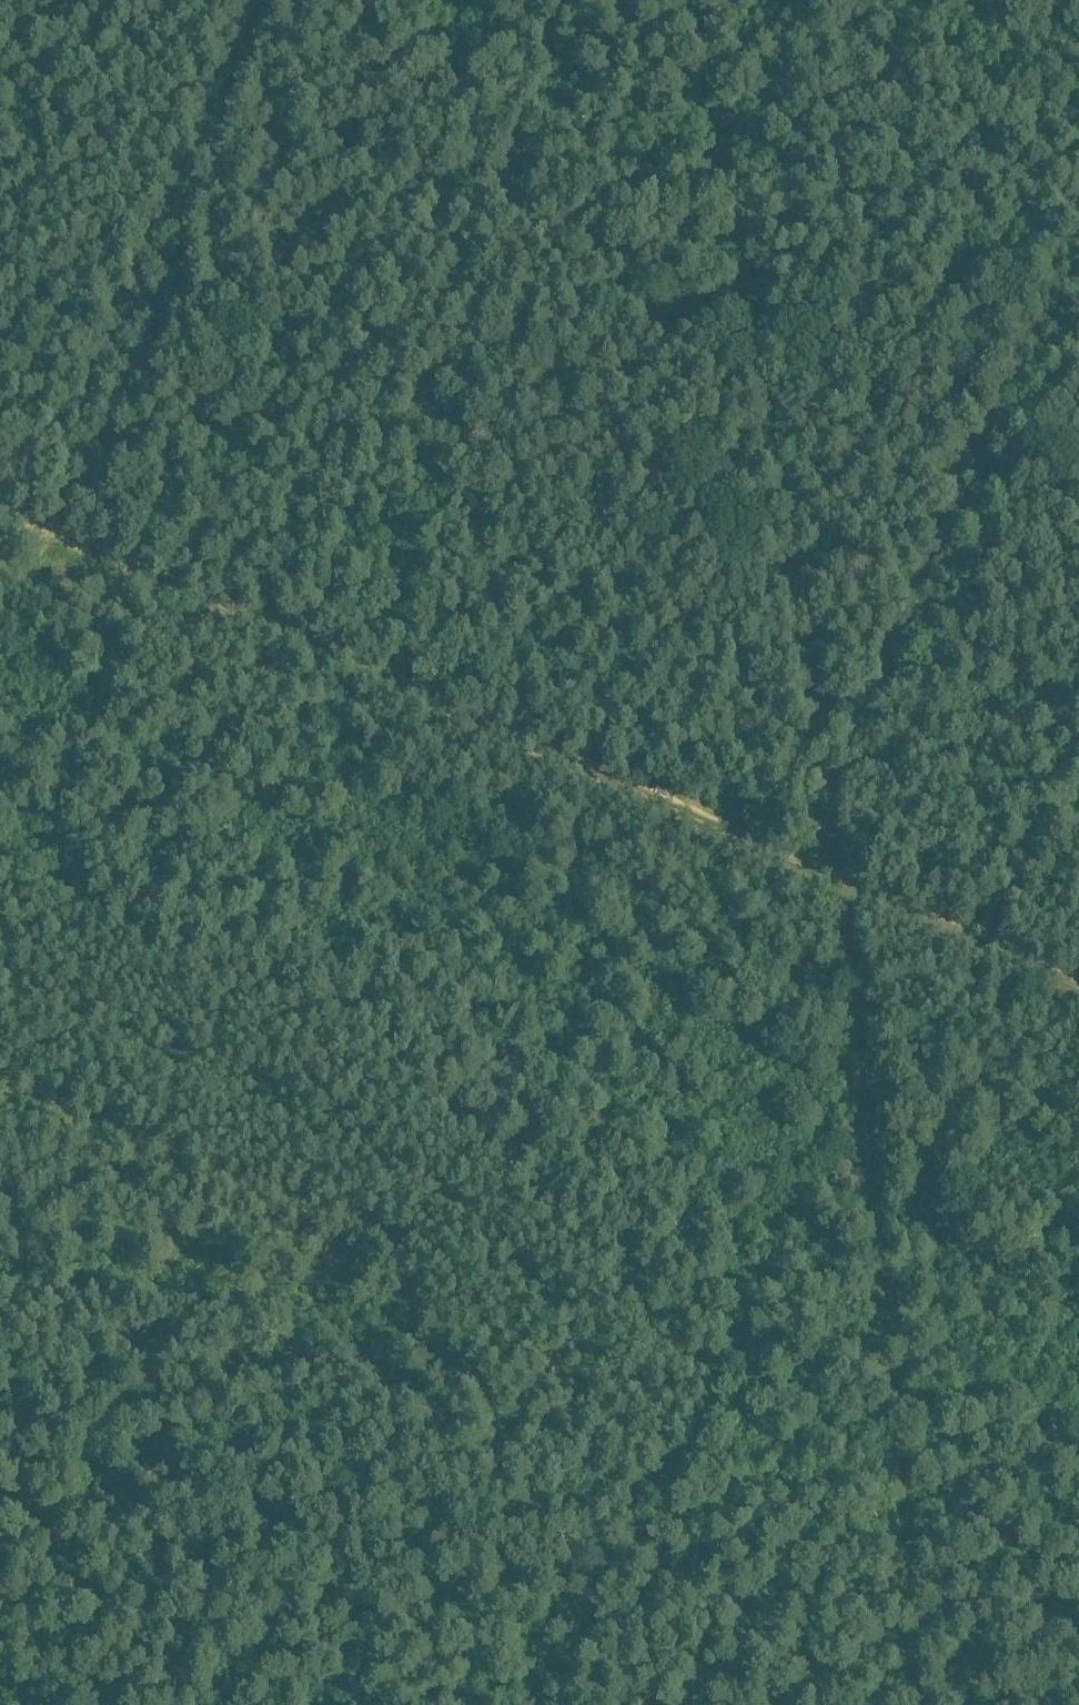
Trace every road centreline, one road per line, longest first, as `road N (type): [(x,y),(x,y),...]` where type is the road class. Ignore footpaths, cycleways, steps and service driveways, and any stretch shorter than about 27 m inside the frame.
road 1 (track): [(1078,993),(0,528)]
road 2 (track): [(240,0),(119,335),(85,559)]

